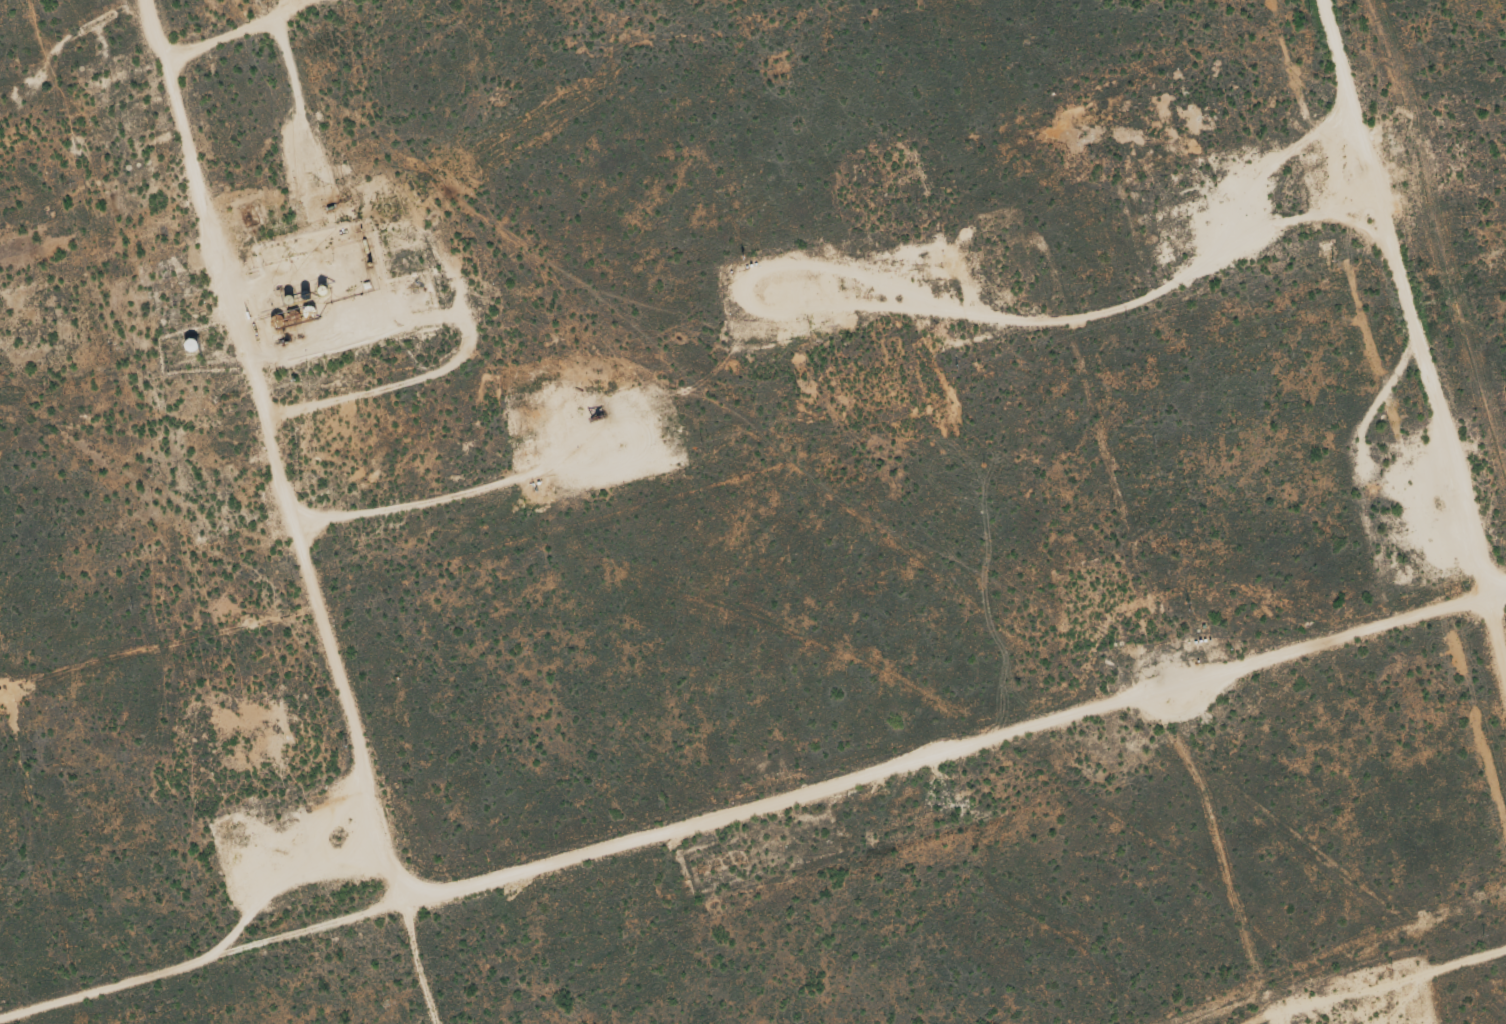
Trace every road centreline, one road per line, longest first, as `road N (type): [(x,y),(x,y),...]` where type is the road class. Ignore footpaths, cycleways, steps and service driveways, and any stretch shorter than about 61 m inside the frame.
road 1 (track): [(0,1001),(395,881),(1505,585)]
road 2 (track): [(1505,605),(1329,0)]

